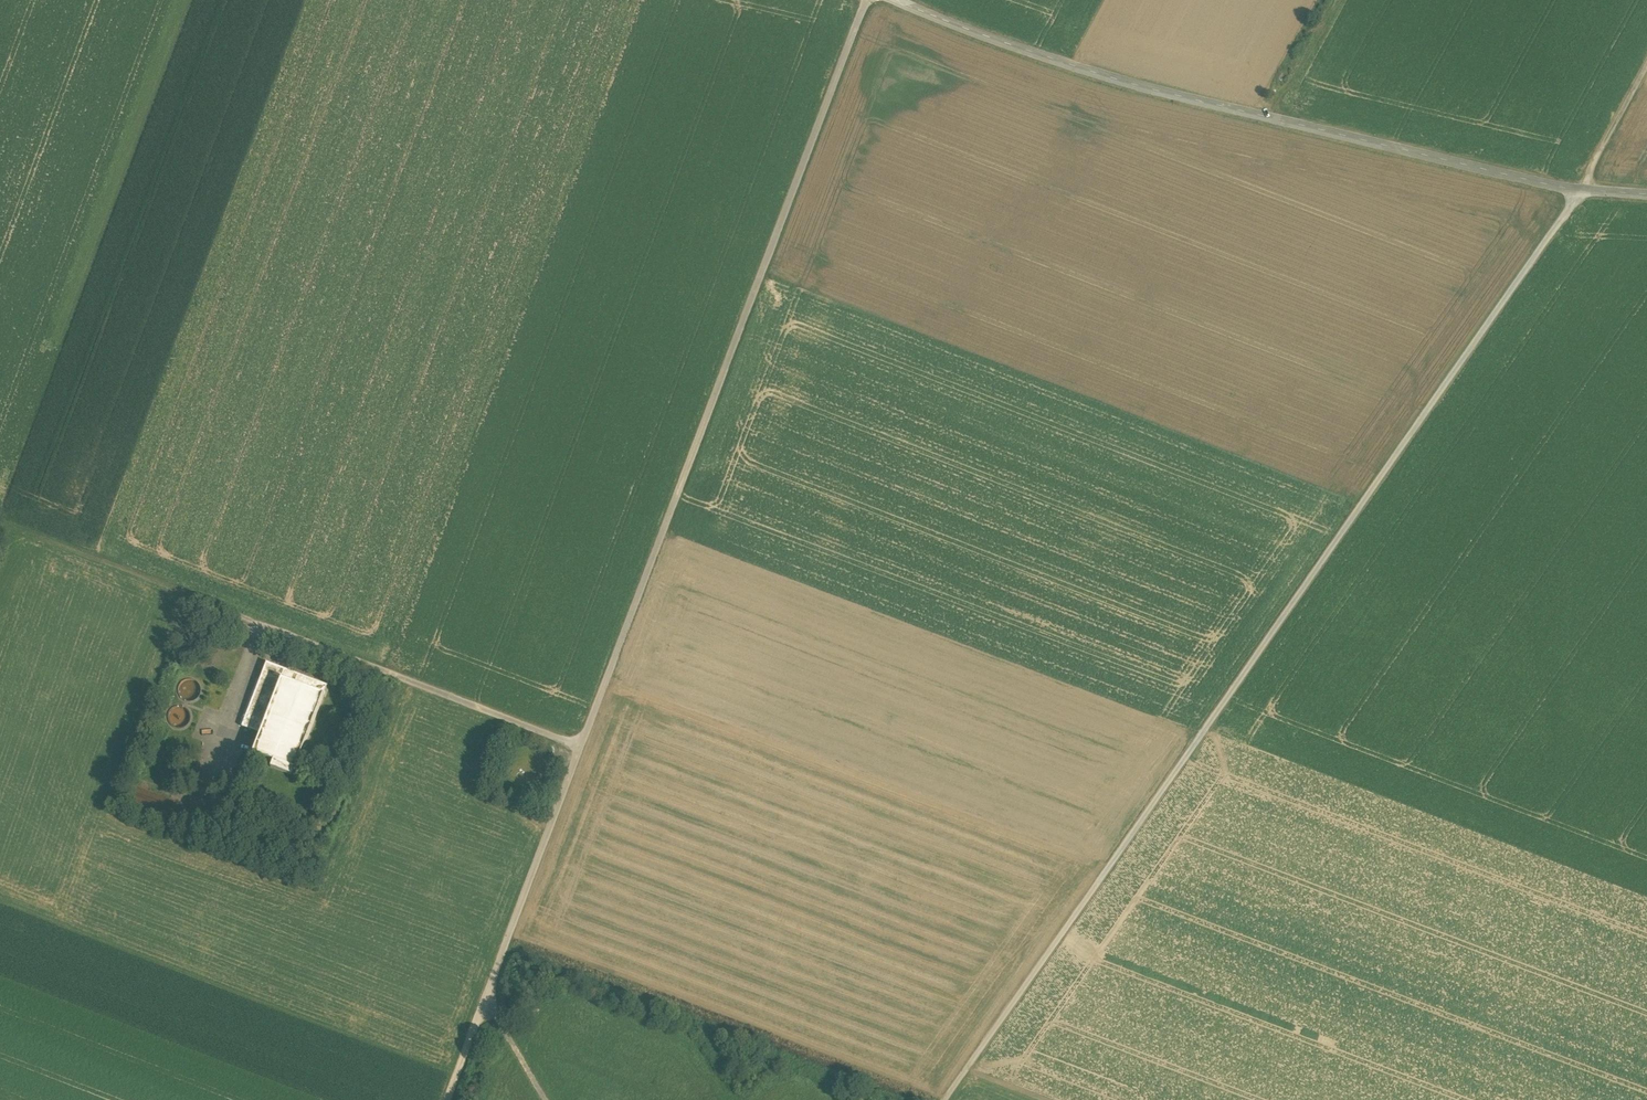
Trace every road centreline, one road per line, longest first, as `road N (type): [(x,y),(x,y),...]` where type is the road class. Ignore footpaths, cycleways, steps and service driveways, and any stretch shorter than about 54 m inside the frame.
road 1 (track): [(1646,68),(1580,191),(945,1099)]
road 2 (tertiary): [(1646,196),(1580,191),(1117,81),(899,0)]
road 3 (track): [(580,745),(446,1099)]
road 4 (track): [(6,526),(224,608)]

